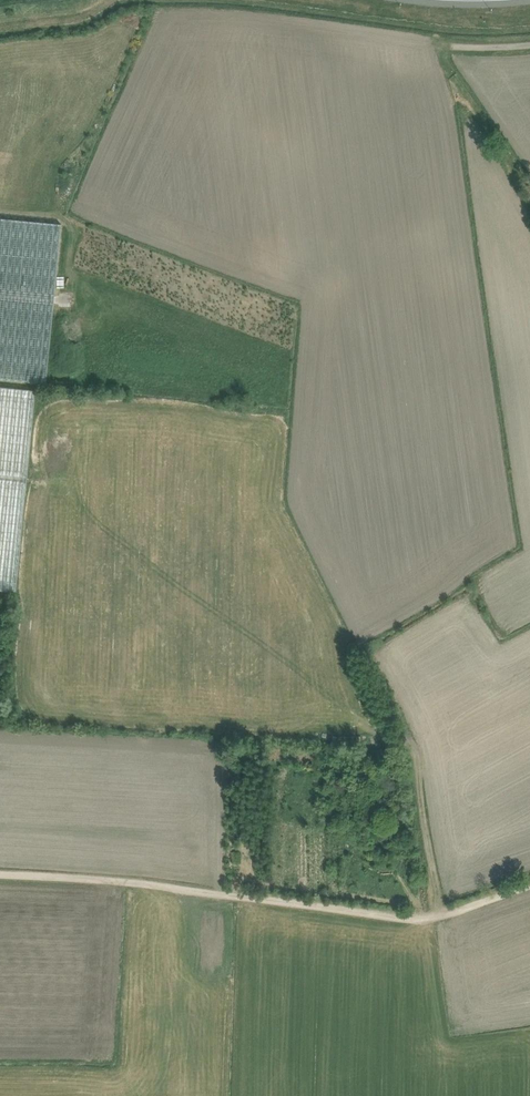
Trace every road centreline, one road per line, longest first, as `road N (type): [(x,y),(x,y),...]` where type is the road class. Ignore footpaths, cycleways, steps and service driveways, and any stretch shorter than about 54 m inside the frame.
road 1 (track): [(0,874),(421,917),(529,882)]

